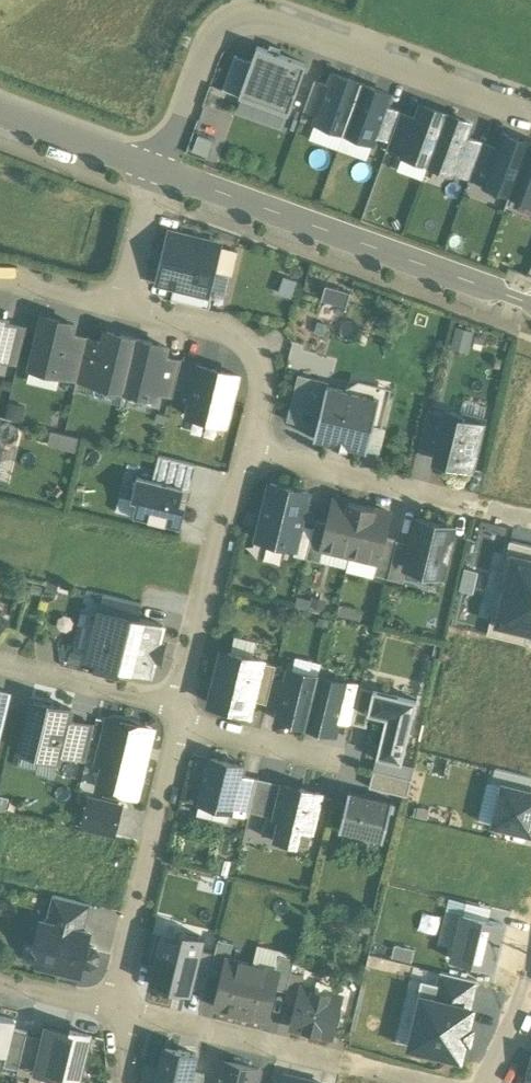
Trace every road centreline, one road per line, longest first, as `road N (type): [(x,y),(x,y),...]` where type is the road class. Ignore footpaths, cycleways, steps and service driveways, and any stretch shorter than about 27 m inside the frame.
road 1 (residential): [(530,108),(271,16),(239,14),(216,27),(161,167)]
road 2 (tertiary): [(161,167),(530,305)]
road 3 (residential): [(119,1009),(415,1082)]
road 4 (residential): [(253,451),(530,523)]
road 5 (residential): [(119,1009),(178,729)]
road 6 (residential): [(179,702),(233,493),(253,451)]
road 7 (residential): [(253,451),(262,375),(249,342),(208,320),(125,302)]
road 8 (residential): [(0,661),(179,702)]
road 9 (tertiary): [(0,109),(161,167)]
road 10 (residential): [(178,729),(336,767)]
road 11 (residential): [(161,167),(125,302)]
road 12 (residential): [(125,302),(0,277)]
road 13 (residential): [(0,981),(119,1009)]

